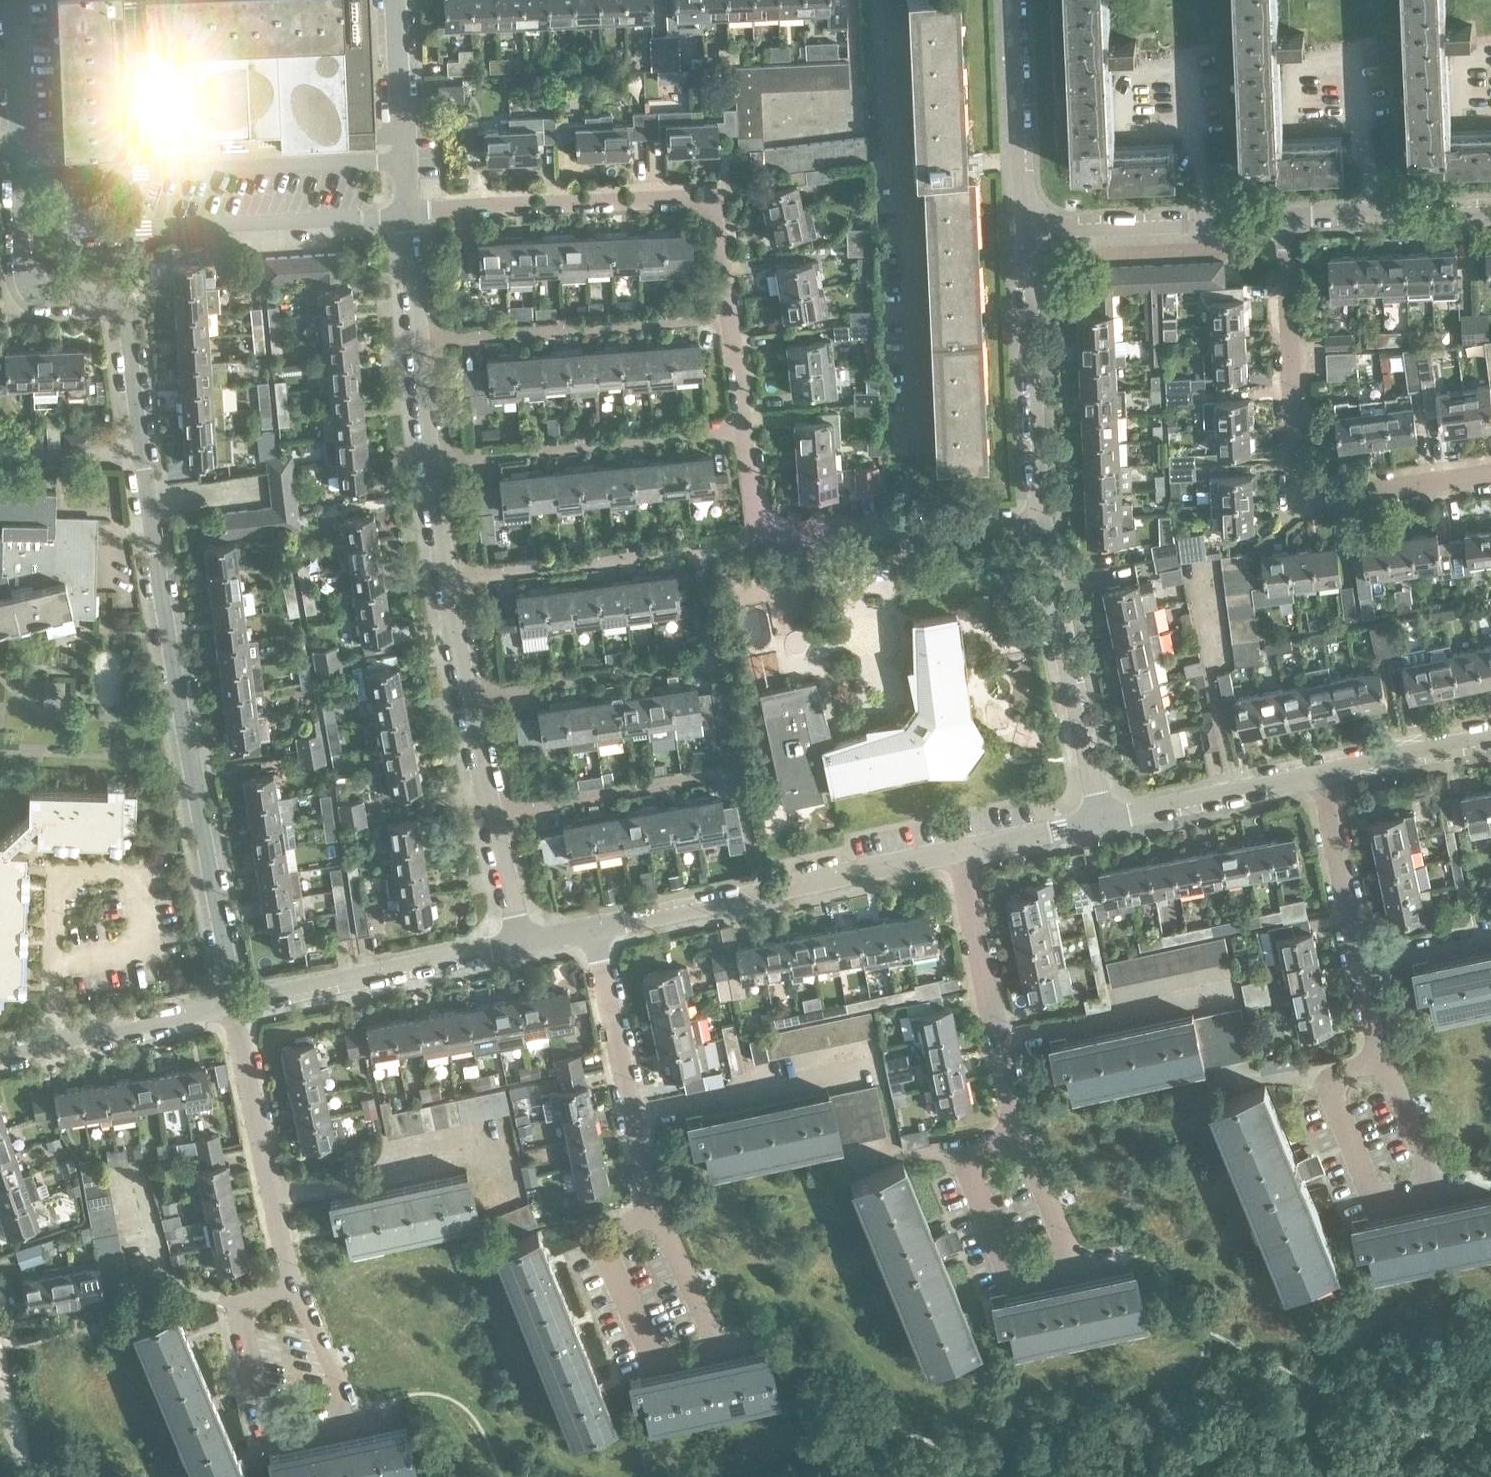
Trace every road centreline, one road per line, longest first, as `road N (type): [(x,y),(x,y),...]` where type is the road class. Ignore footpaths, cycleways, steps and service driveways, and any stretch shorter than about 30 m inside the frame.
road 1 (residential): [(16,0),(25,295),(43,308),(114,306),(130,316),(157,566),(236,1004)]
road 2 (residential): [(1490,475),(1297,501),(1278,223)]
road 3 (residential): [(728,319),(719,199),(408,215)]
road 4 (residential): [(428,461),(740,431)]
road 5 (residential): [(416,342),(728,319)]
road 6 (residential): [(1103,820),(1032,522)]
road 7 (residential): [(236,1004),(523,944)]
road 8 (residential): [(1376,1053),(1314,776)]
road 9 (residential): [(1010,1127),(960,850)]
road 10 (residential): [(1032,522),(1018,241)]
road 11 (residential): [(288,1280),(236,1004)]
road 12 (residential): [(288,1280),(238,1315),(274,1441),(360,1427)]
road 13 (residential): [(646,1200),(594,928)]
road 14 (residential): [(764,540),(1032,522)]
road 15 (residential): [(1083,1267),(1009,1282),(963,1158),(1010,1127)]
road 16 (residential): [(1018,241),(1278,223)]
road 17 (residential): [(646,1200),(600,1246),(651,1360),(718,1346)]
road 18 (residential): [(445,581),(699,549)]
road 19 (residential): [(472,704),(720,666)]
road 20 (residential): [(493,813),(738,770)]
road 21 (residential): [(1431,1192),(1375,1203),(1326,1083),(1376,1053)]
road 22 (residential): [(0,1058),(236,1004)]
road 23 (residential): [(1018,241),(1013,0)]
road 24 (residential): [(1103,820),(1314,776)]
road 25 (residential): [(408,215),(398,0)]
road 26 (residential): [(1278,223),(1490,211)]
road 27 (residential): [(759,892),(960,850)]
road 28 (residential): [(1314,776),(1490,739)]
road 29 (residential): [(594,928),(759,892)]
road 30 (residential): [(360,1427),(288,1280)]
road 31 (residential): [(718,1346),(646,1200)]
road 32 (residential): [(1083,1267),(1010,1127)]
road 33 (residential): [(1431,1192),(1376,1053)]
road 34 (residential): [(960,850),(1103,820)]
road 35 (residential): [(523,944),(493,813)]
road 36 (residential): [(416,342),(408,215)]
road 37 (residential): [(472,704),(445,581)]
road 38 (residential): [(759,892),(738,770)]
road 39 (residential): [(445,581),(428,461)]

